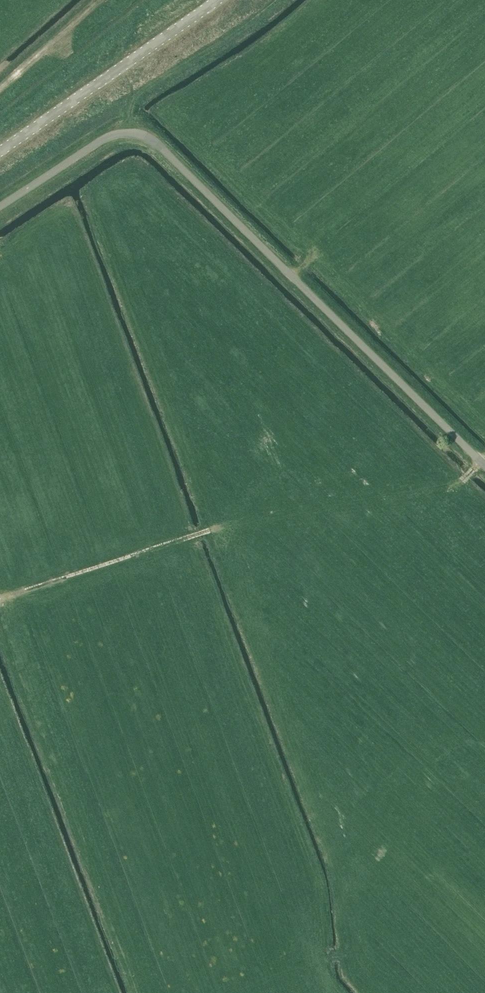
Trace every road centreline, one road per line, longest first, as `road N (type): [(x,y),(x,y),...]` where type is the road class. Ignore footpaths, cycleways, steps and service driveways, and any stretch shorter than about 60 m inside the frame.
road 1 (unclassified): [(484,466),(140,135),(97,144),(0,207)]
road 2 (tertiary): [(0,151),(218,0)]

